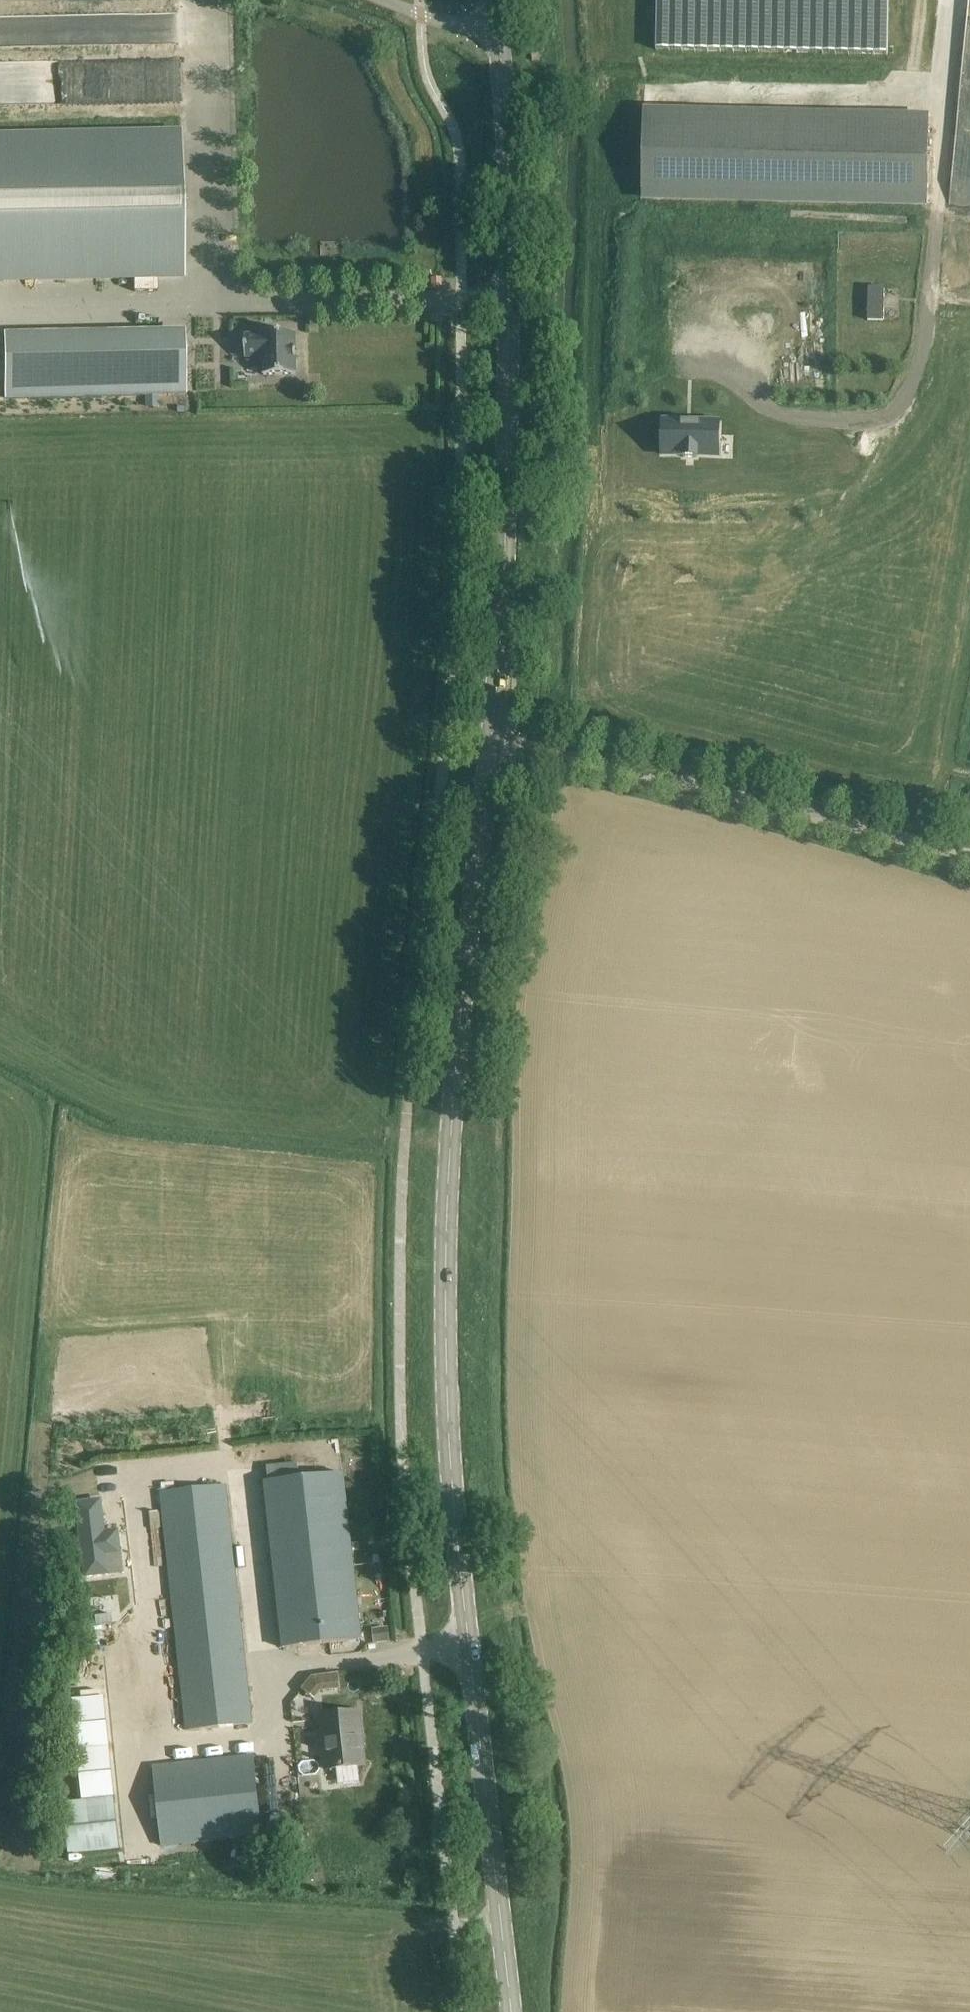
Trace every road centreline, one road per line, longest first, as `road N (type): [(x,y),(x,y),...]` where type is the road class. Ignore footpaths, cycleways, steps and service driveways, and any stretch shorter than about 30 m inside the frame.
road 1 (tertiary): [(511,2011),(447,1381),(451,1151),(492,757)]
road 2 (tertiary): [(492,757),(511,360),(502,32)]
road 3 (unclassified): [(969,860),(618,768),(492,757)]
road 4 (unclassified): [(502,32),(443,25),(376,0)]

